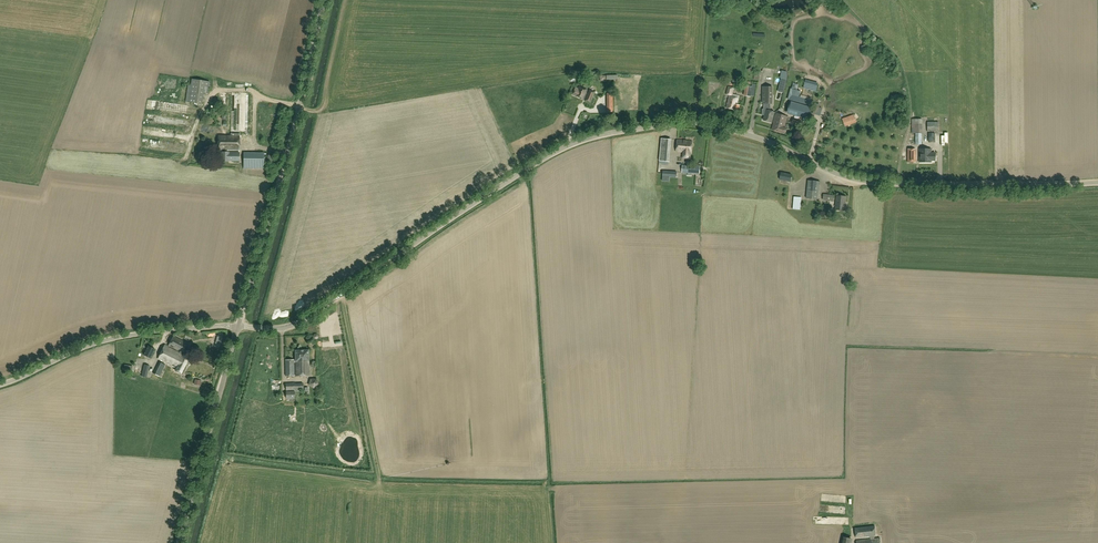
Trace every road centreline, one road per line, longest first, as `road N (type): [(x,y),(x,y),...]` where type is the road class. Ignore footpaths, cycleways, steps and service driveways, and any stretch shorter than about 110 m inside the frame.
road 1 (unclassified): [(238,326),(295,325),(545,158),(629,130),(715,127),(873,182),(1097,182)]
road 2 (tertiary): [(238,326),(327,0)]
road 3 (unclassified): [(0,385),(109,340),(238,326)]
road 4 (tertiary): [(179,542),(238,326)]

